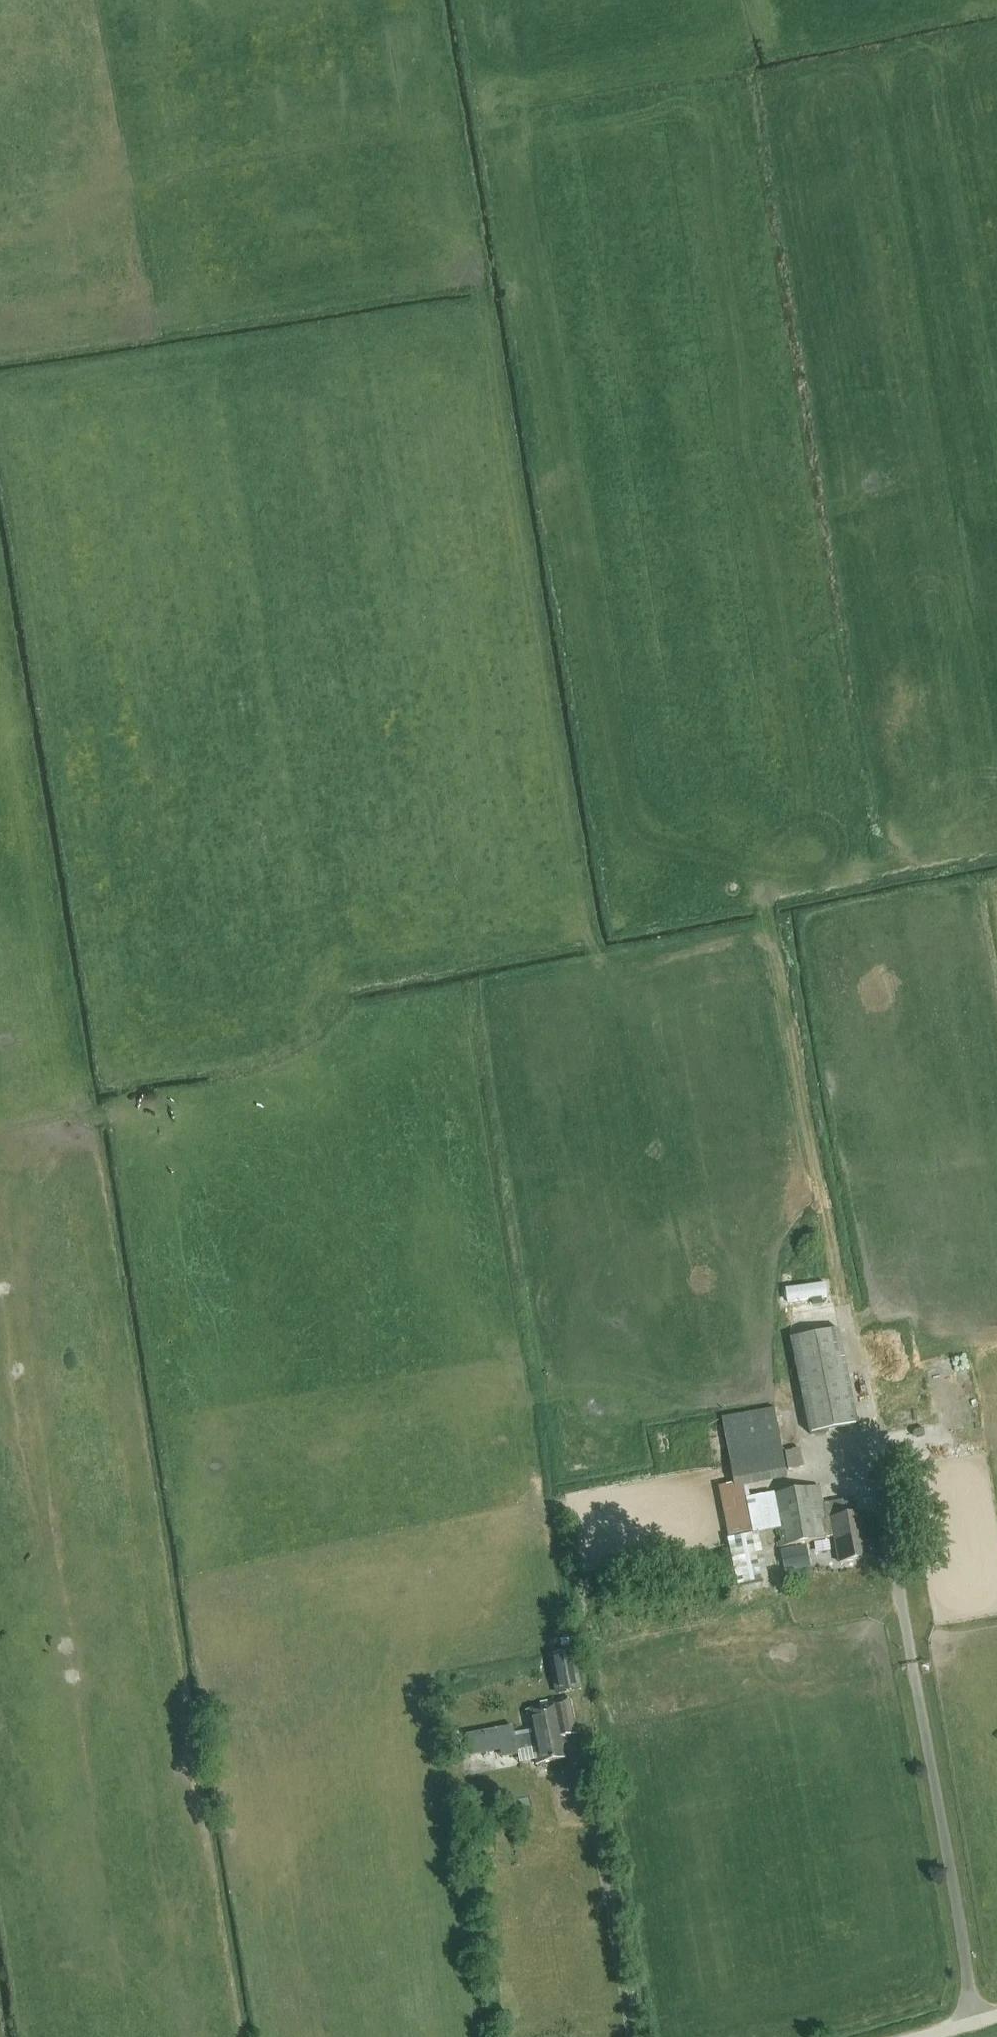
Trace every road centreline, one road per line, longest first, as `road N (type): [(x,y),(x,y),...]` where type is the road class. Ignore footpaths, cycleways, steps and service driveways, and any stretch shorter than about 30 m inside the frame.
road 1 (track): [(634,2036),(584,1749)]

